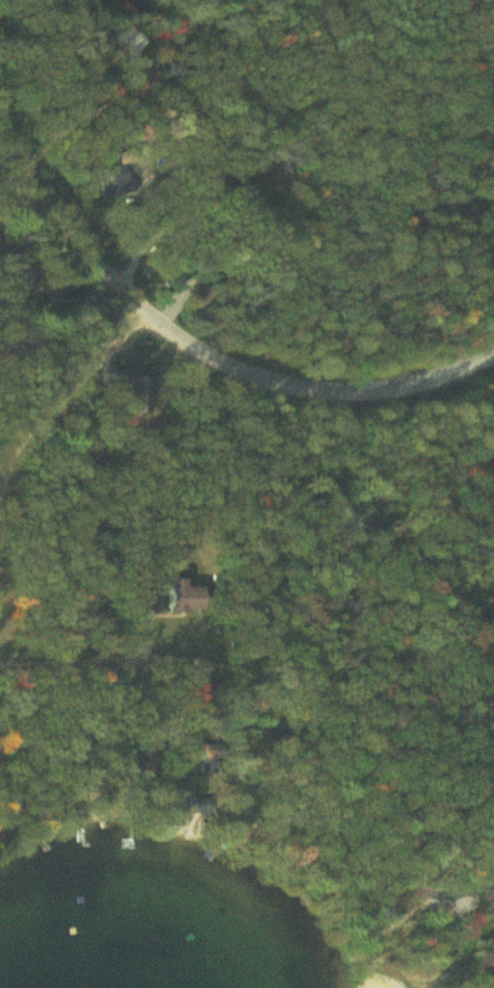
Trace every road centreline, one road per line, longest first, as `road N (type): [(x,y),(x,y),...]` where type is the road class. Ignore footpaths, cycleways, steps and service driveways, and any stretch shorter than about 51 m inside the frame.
road 1 (residential): [(0,158),(154,325),(275,383),(409,388),(493,359)]
road 2 (track): [(214,668),(215,617),(282,588),(493,613)]
road 3 (residential): [(267,721),(214,668),(0,651)]
road 4 (residential): [(139,309),(58,402),(0,521)]

